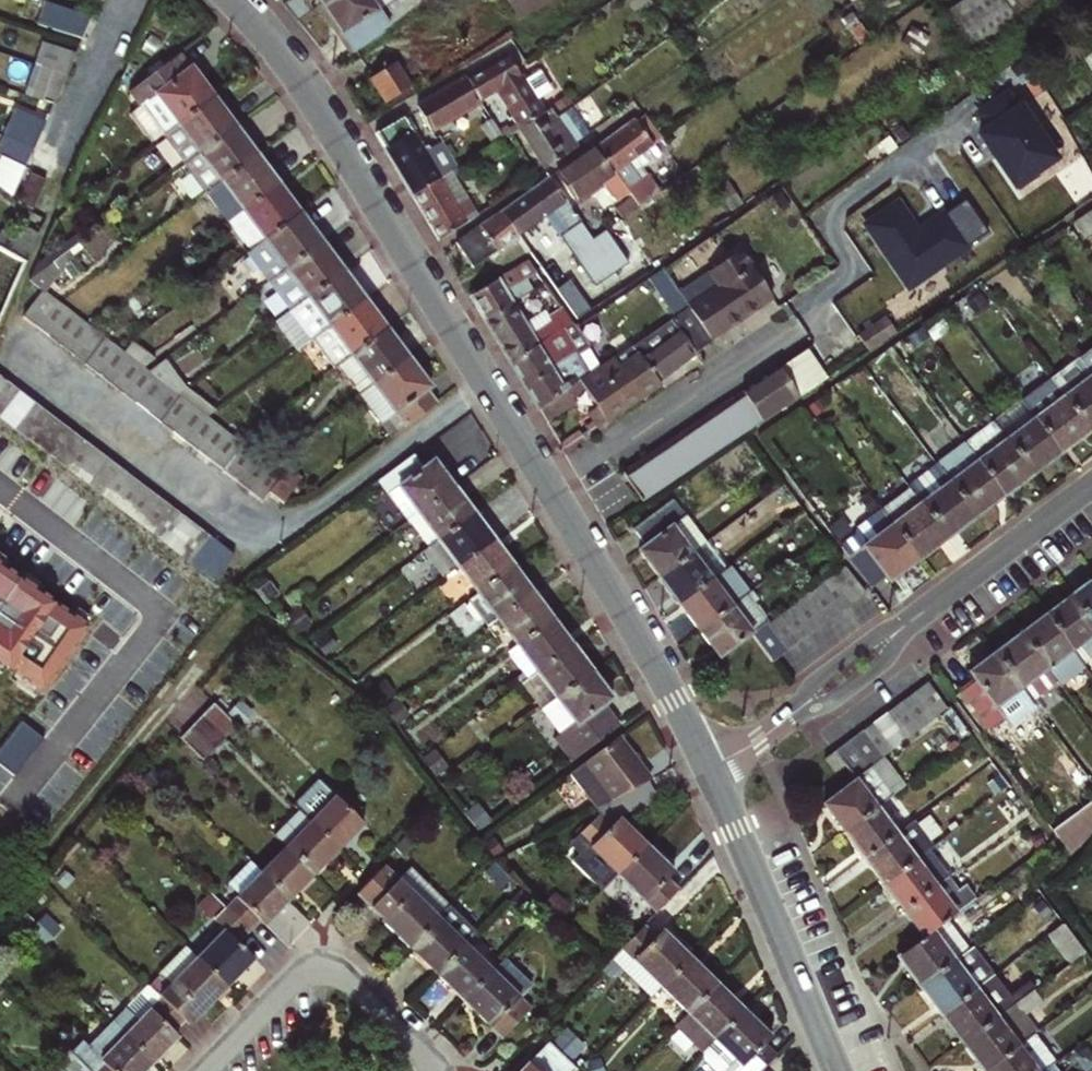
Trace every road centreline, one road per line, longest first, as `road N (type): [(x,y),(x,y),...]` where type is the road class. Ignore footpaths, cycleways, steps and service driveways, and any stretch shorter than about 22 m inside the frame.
road 1 (residential): [(236,0),(315,99),(638,634),(710,772)]
road 2 (residential): [(201,1070),(301,969),(323,961),(341,968),(432,1051),(440,1070)]
road 3 (residential): [(710,772),(838,1070)]
road 4 (residential): [(1091,482),(918,615)]
road 5 (residential): [(131,0),(55,159)]
road 6 (residential): [(785,720),(878,666),(918,615)]
road 7 (residential): [(918,615),(825,673),(785,720)]

